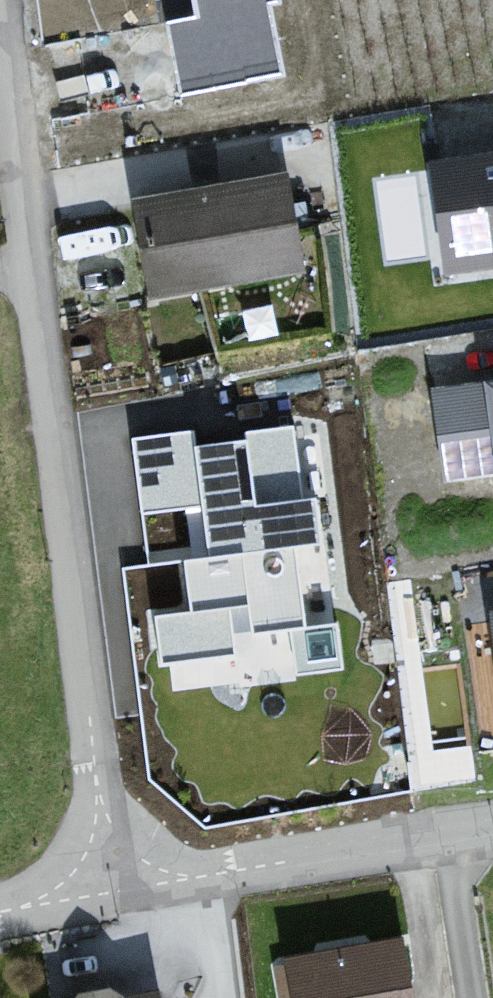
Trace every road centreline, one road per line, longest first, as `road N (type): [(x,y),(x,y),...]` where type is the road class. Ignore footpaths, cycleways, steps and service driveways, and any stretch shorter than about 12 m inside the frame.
road 1 (residential): [(118,896),(0,31)]
road 2 (residential): [(492,824),(118,896)]
road 3 (residential): [(118,896),(0,917)]

